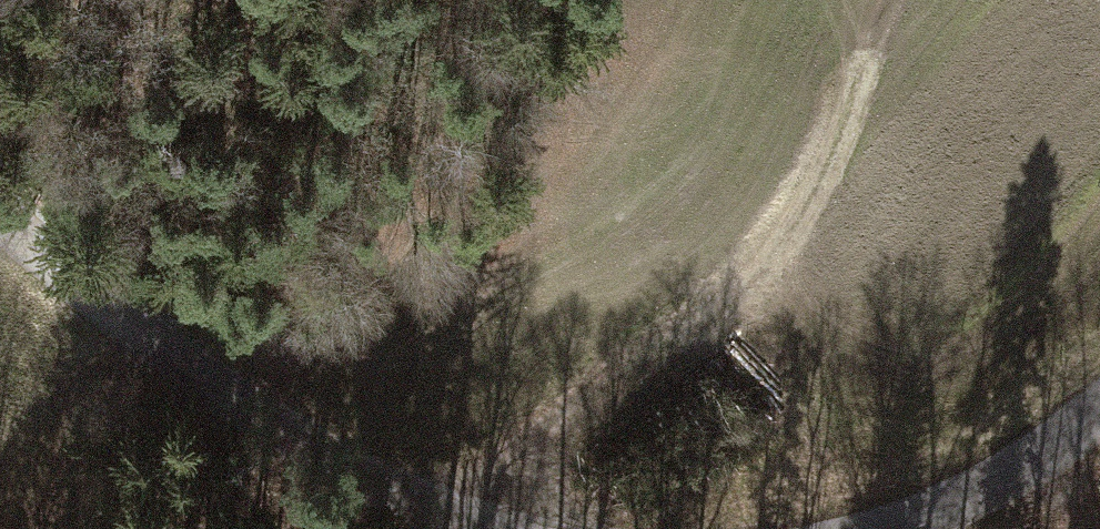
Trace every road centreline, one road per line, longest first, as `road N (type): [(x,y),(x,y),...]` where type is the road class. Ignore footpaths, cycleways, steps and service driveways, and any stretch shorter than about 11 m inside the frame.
road 1 (track): [(440,516),(574,400),(775,259),(843,124),(885,0)]
road 2 (tertiary): [(0,200),(117,322),(263,436),(440,516),(492,528)]
road 3 (tertiary): [(847,528),(904,515),(1034,452),(1099,398)]

